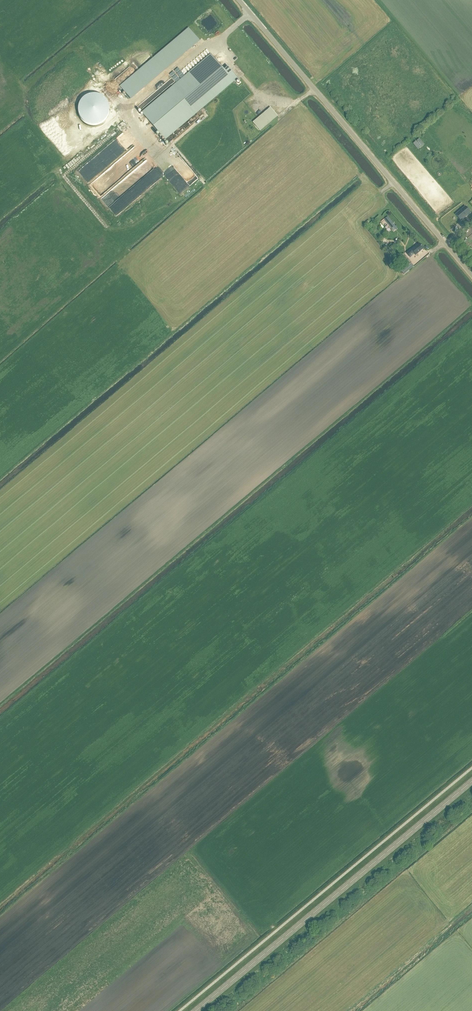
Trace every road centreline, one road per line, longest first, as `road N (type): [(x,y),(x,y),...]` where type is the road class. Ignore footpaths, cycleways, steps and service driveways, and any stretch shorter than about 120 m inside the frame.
road 1 (unclassified): [(471,276),(239,0)]
road 2 (tertiary): [(196,1010),(471,782)]

